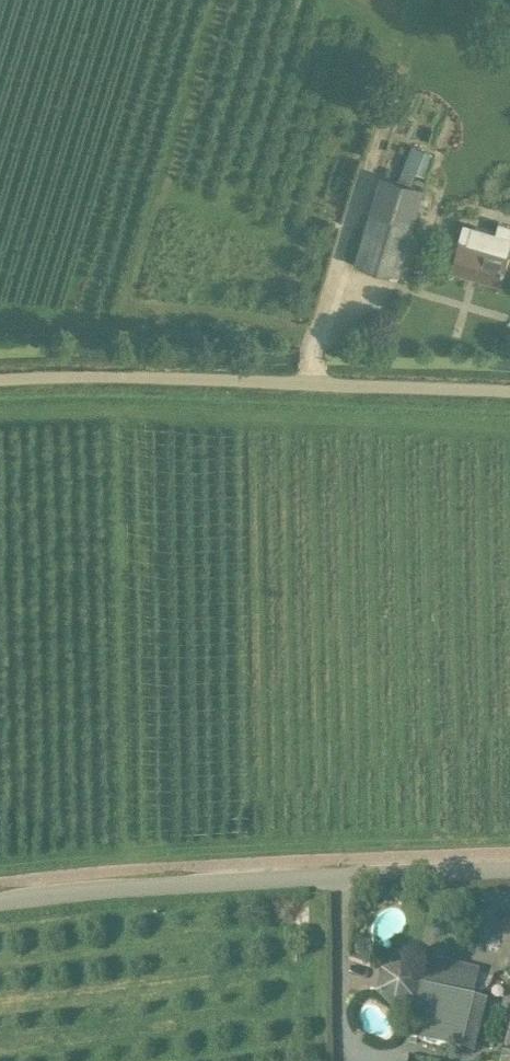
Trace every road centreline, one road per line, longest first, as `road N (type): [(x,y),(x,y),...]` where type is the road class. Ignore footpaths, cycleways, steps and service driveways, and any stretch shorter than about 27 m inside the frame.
road 1 (unclassified): [(0,903),(509,873)]
road 2 (unclassified): [(509,391),(97,375),(0,379)]

